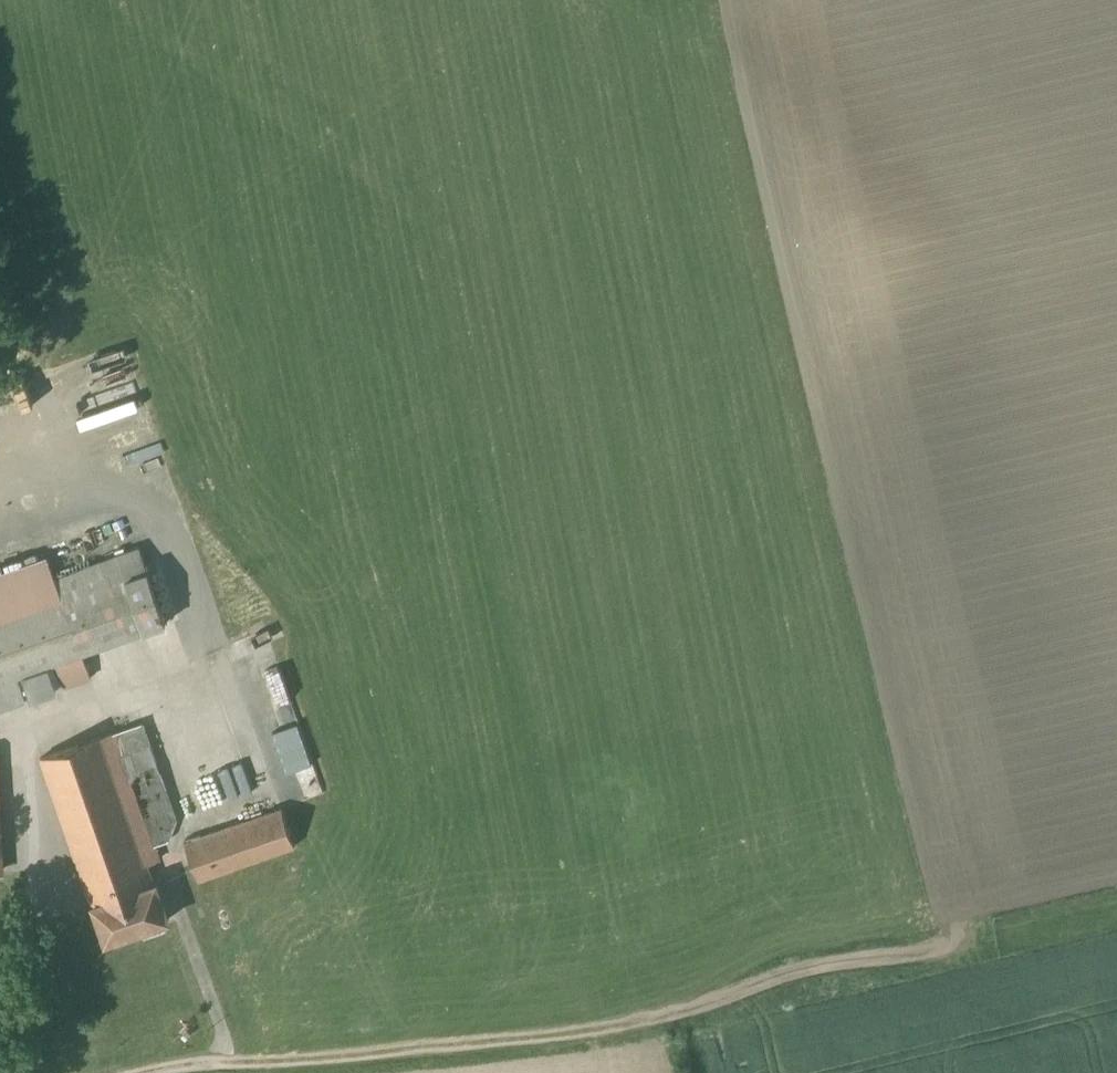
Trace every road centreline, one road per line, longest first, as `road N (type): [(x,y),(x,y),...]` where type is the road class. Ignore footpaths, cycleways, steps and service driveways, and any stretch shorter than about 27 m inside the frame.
road 1 (track): [(165,1072),(659,1021),(1116,916)]

